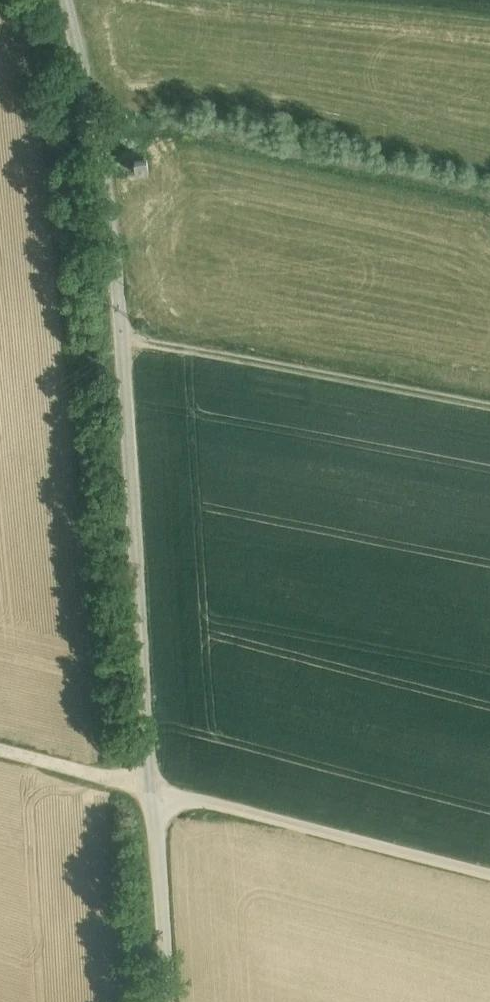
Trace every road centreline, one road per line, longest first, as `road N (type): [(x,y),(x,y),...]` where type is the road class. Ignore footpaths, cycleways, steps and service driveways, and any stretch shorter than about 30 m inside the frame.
road 1 (residential): [(57,0),(102,159),(152,787)]
road 2 (track): [(116,336),(489,407)]
road 3 (unclassified): [(152,787),(489,873)]
road 4 (unclassified): [(152,787),(166,1001)]
road 5 (track): [(152,787),(0,750)]

